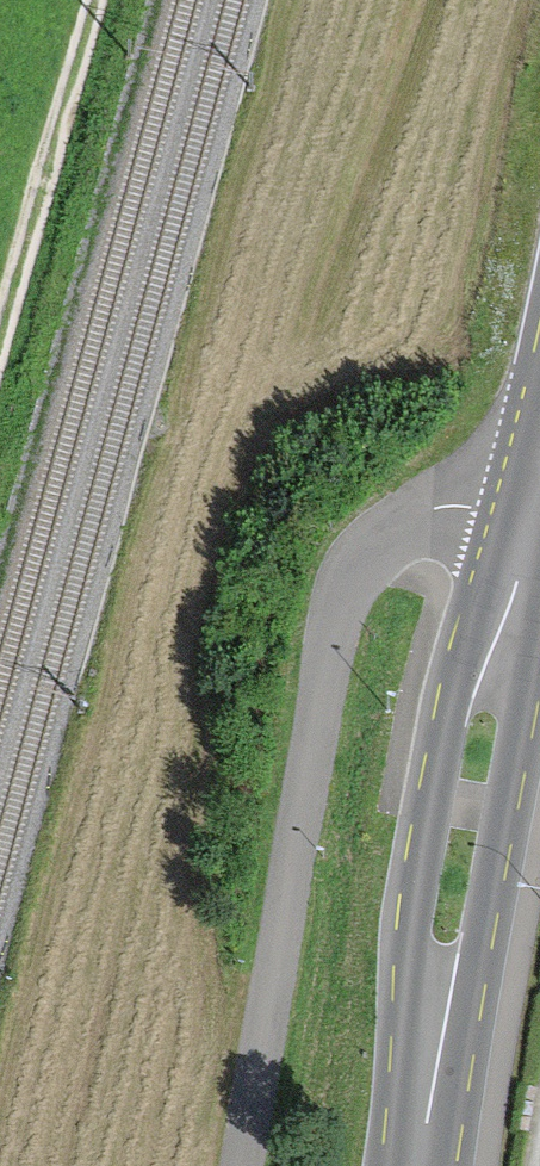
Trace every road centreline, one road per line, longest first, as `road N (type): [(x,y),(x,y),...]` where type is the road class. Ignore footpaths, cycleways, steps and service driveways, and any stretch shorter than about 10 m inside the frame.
road 1 (residential): [(535,499),(437,508),(380,544),(336,604),(236,1165)]
road 2 (primary): [(524,543),(445,716),(409,928),(418,1140)]
road 3 (primary): [(418,1140),(481,943),(520,728),(524,543)]
road 4 (track): [(0,351),(96,0)]

